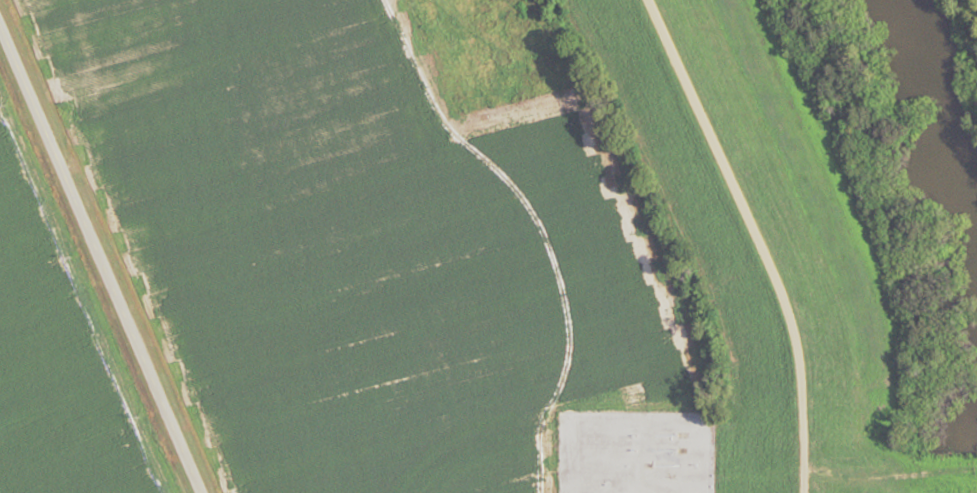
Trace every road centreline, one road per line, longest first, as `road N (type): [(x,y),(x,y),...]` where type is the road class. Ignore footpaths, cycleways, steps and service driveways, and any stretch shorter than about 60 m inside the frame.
road 1 (residential): [(804,492),(802,404),(785,306),(647,0)]
road 2 (tertiary): [(197,492),(0,32)]
road 3 (track): [(803,470),(976,470)]

